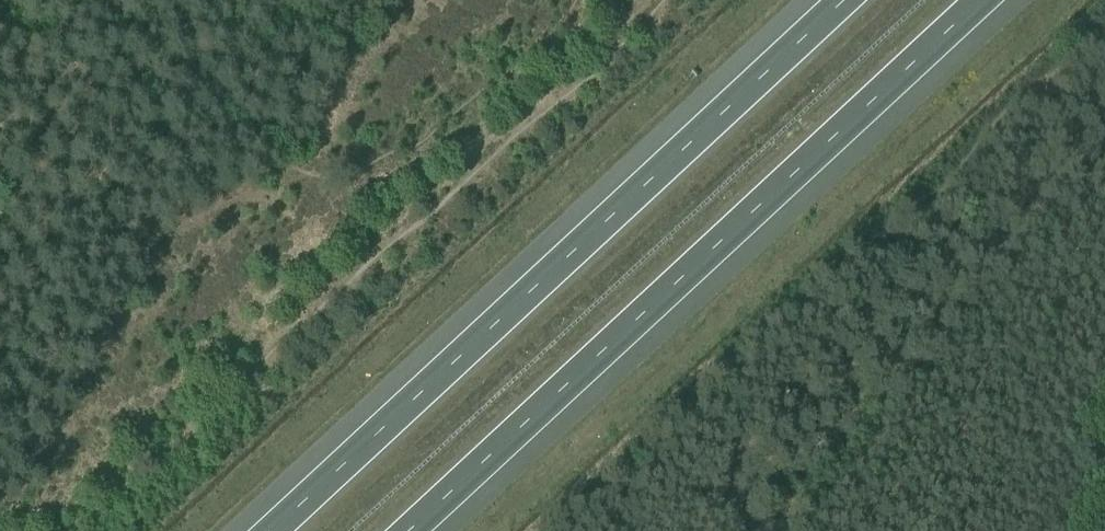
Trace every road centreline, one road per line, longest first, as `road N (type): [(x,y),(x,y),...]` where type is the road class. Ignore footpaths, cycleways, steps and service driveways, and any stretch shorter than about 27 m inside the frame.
road 1 (motorway): [(844,0),(271,530)]
road 2 (motorway): [(414,530),(987,0)]
road 3 (track): [(66,530),(216,413),(377,248)]
road 4 (track): [(47,0),(273,160)]
road 5 (track): [(377,248),(359,222),(273,160)]

